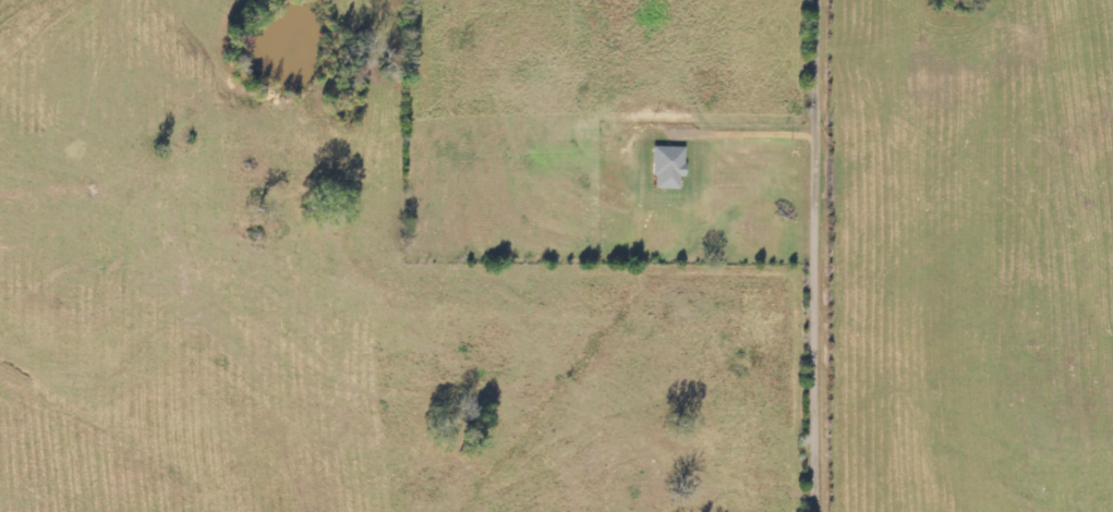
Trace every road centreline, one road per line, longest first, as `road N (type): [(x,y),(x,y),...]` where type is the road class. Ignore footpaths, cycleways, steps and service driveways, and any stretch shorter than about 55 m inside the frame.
road 1 (residential): [(826,511),(827,0)]

